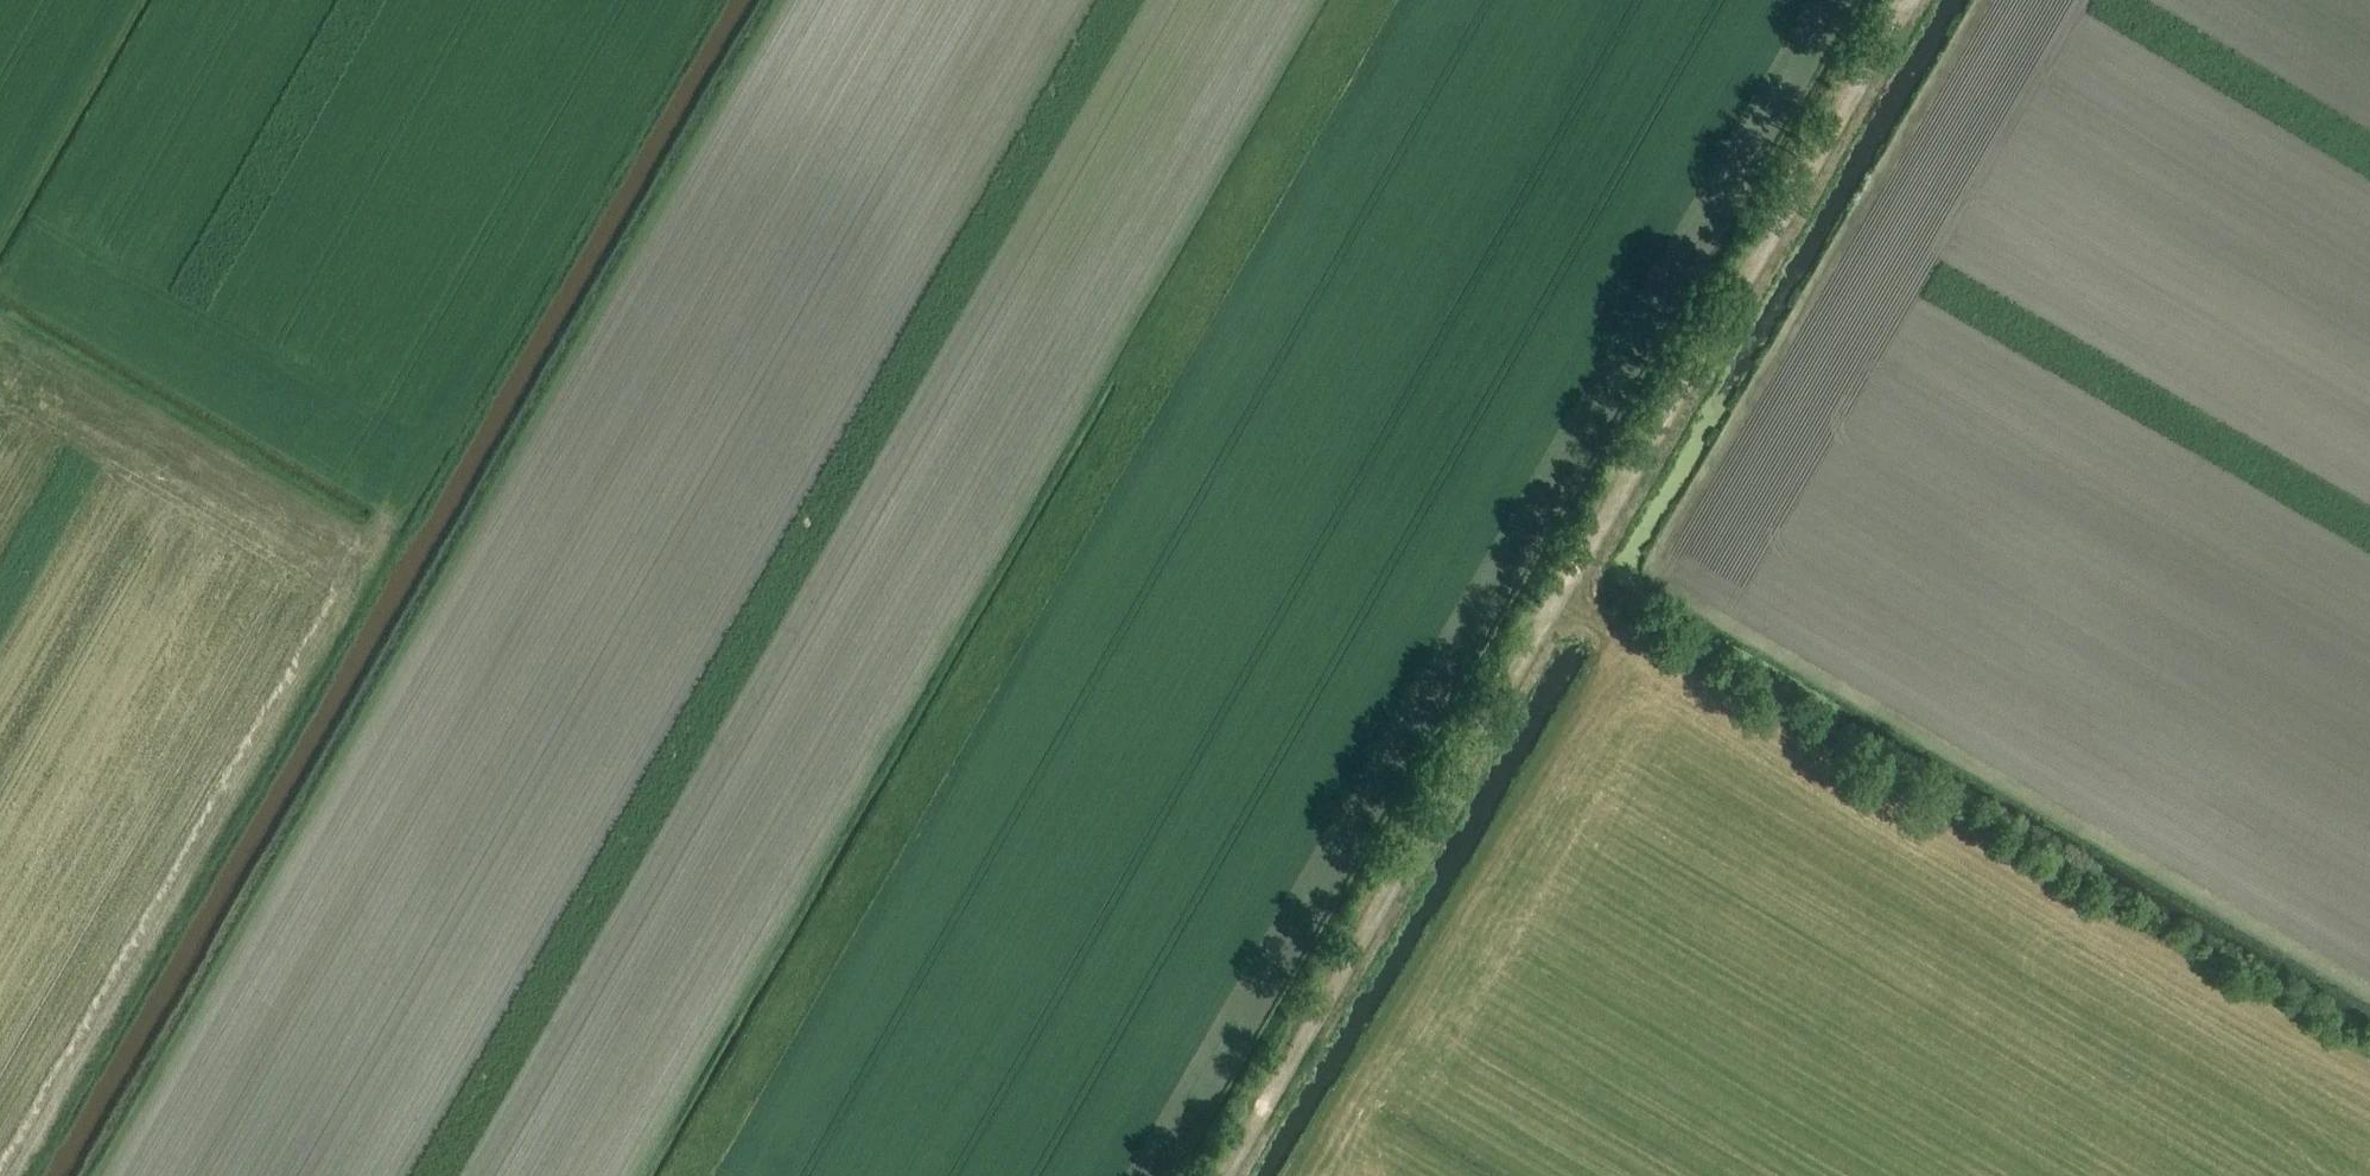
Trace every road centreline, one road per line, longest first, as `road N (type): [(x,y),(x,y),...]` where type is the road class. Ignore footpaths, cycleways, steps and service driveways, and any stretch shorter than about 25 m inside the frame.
road 1 (track): [(1899,0),(1217,1175)]

